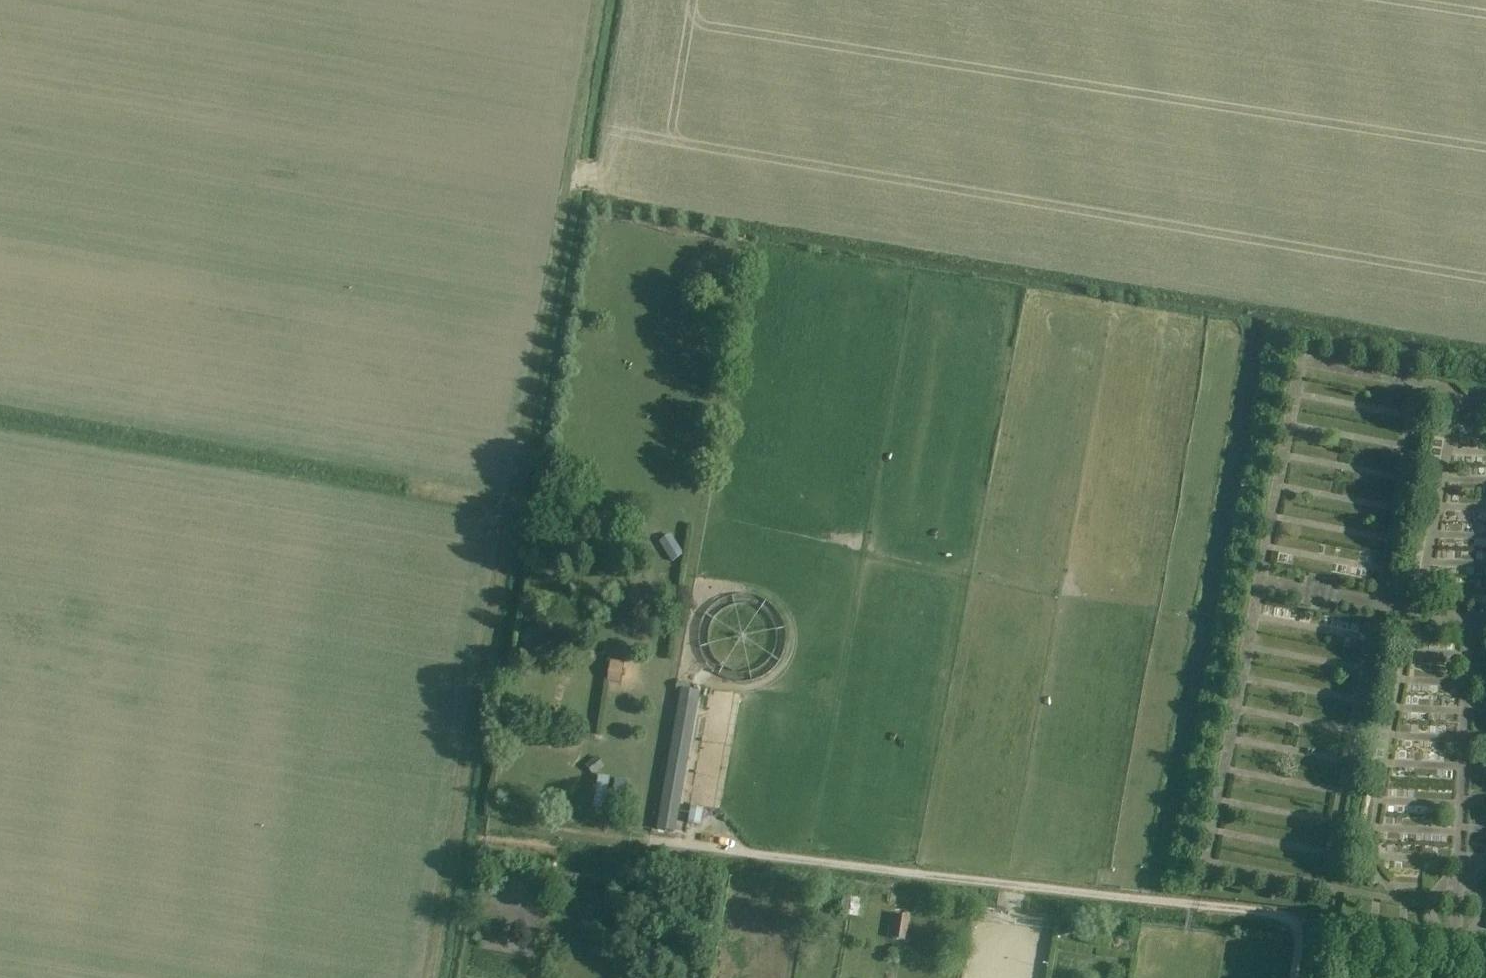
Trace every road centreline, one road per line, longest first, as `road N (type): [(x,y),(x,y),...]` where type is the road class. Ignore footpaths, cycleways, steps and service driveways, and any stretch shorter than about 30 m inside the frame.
road 1 (track): [(456,820),(495,643),(601,0)]
road 2 (track): [(0,411),(519,501)]
road 3 (track): [(429,977),(456,820),(647,843)]

